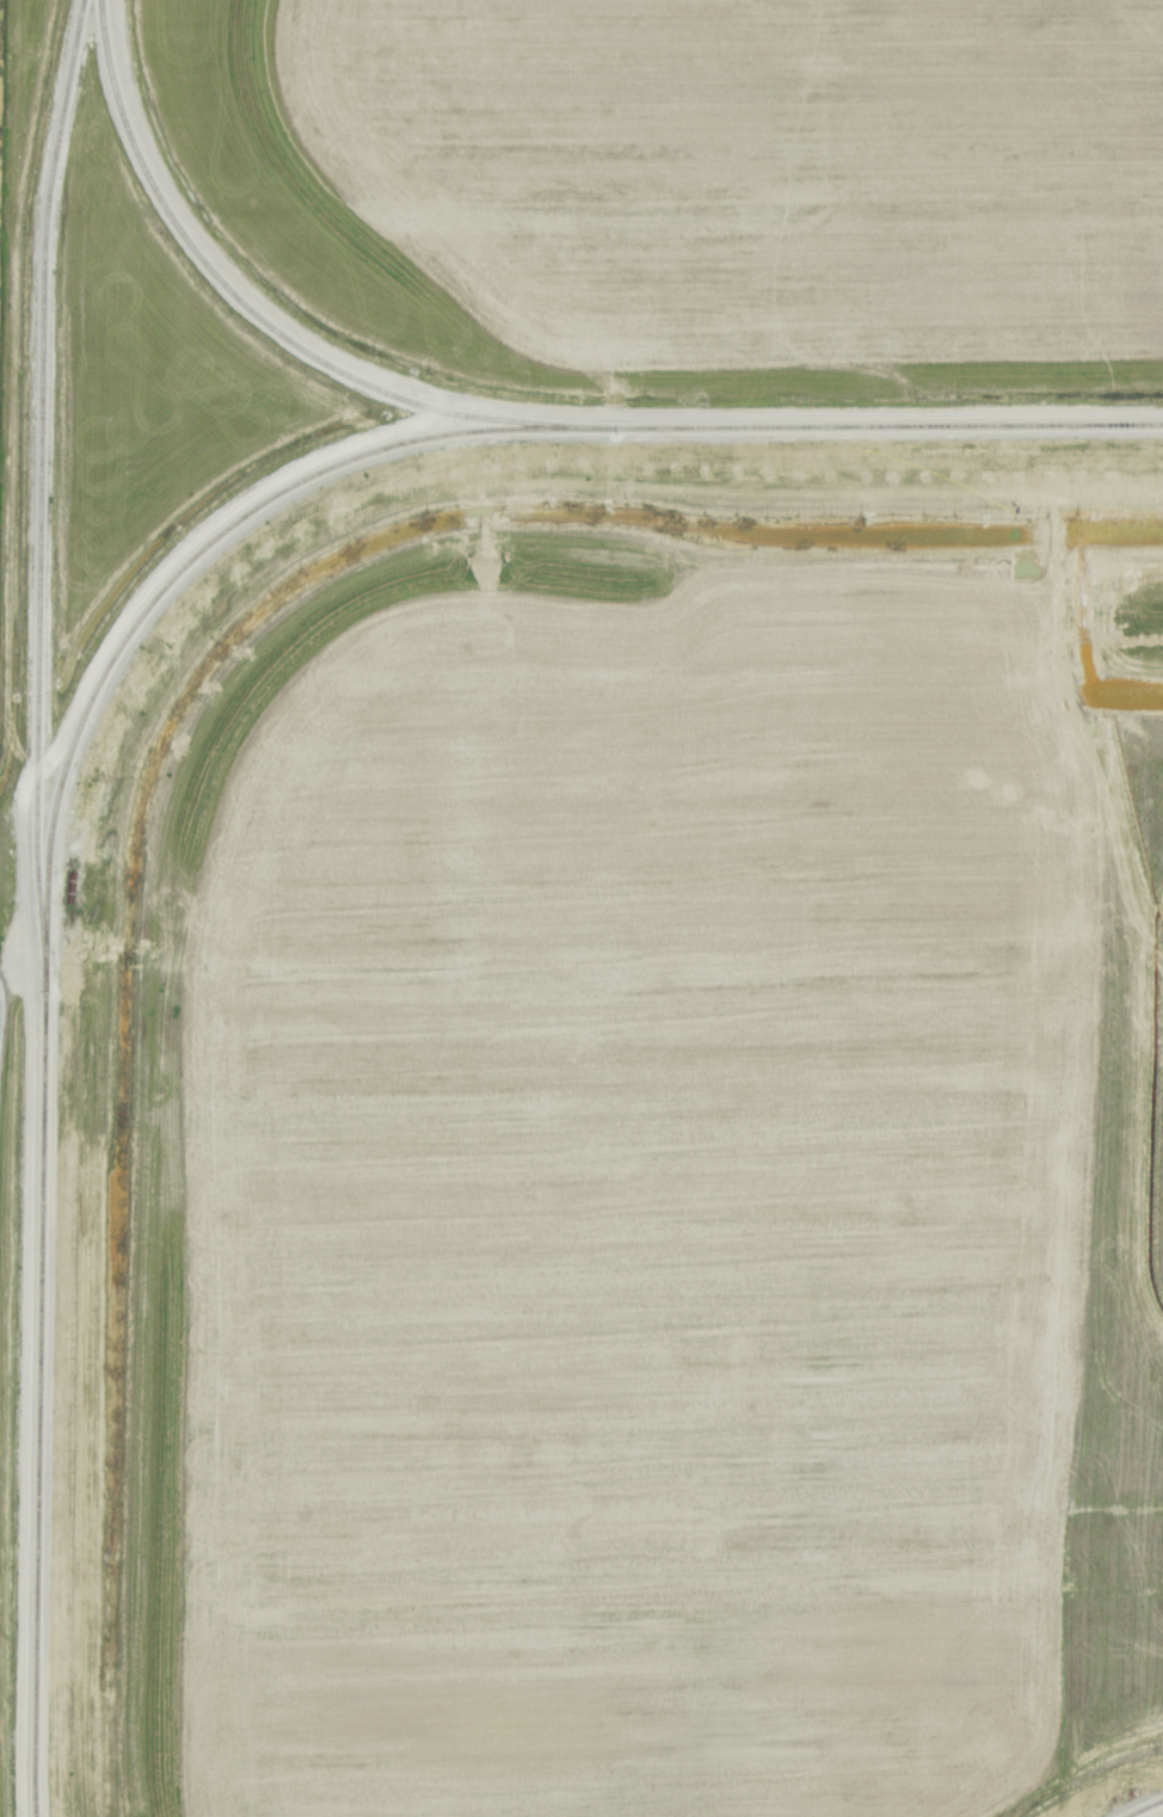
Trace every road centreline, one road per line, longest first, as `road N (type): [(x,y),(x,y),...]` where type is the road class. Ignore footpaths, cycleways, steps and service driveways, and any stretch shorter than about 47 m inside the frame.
road 1 (track): [(3,0),(0,256)]

